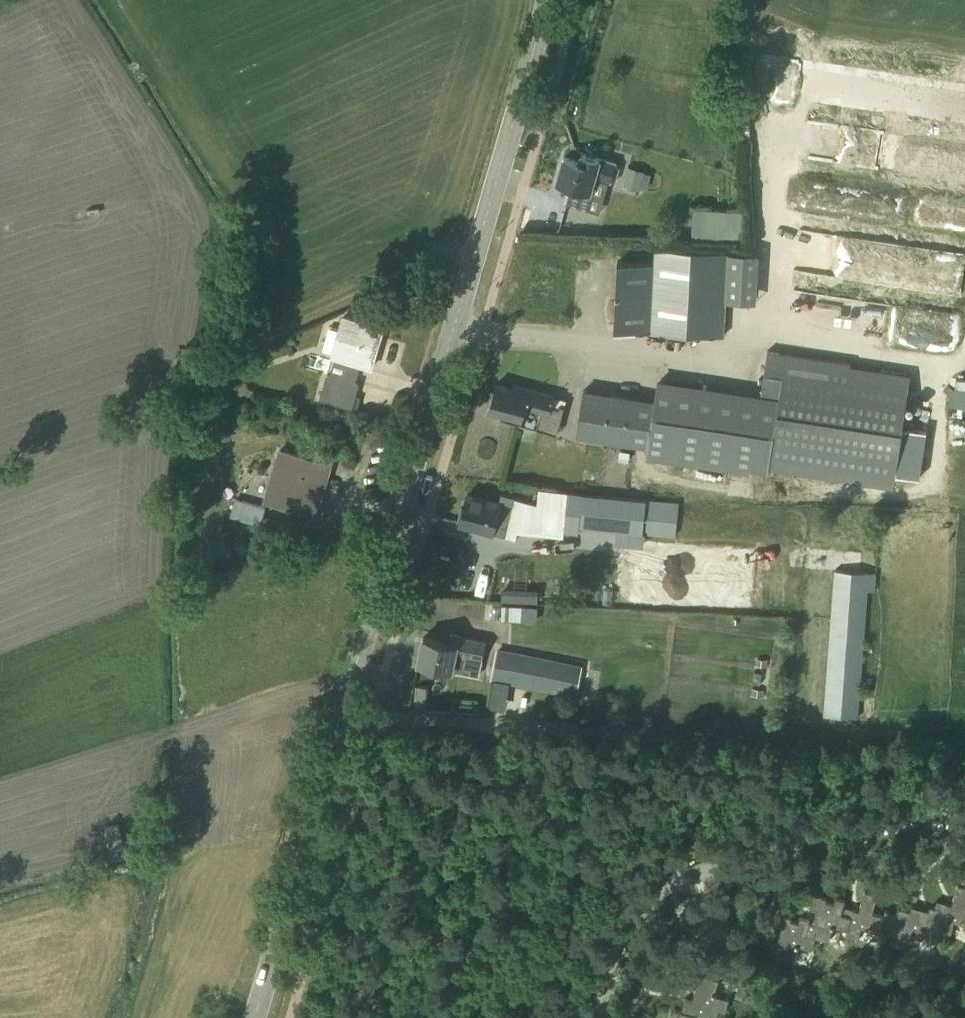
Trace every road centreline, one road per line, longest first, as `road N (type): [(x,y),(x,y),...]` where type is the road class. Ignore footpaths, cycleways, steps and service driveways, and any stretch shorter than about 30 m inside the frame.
road 1 (secondary): [(254,1017),(545,0)]

